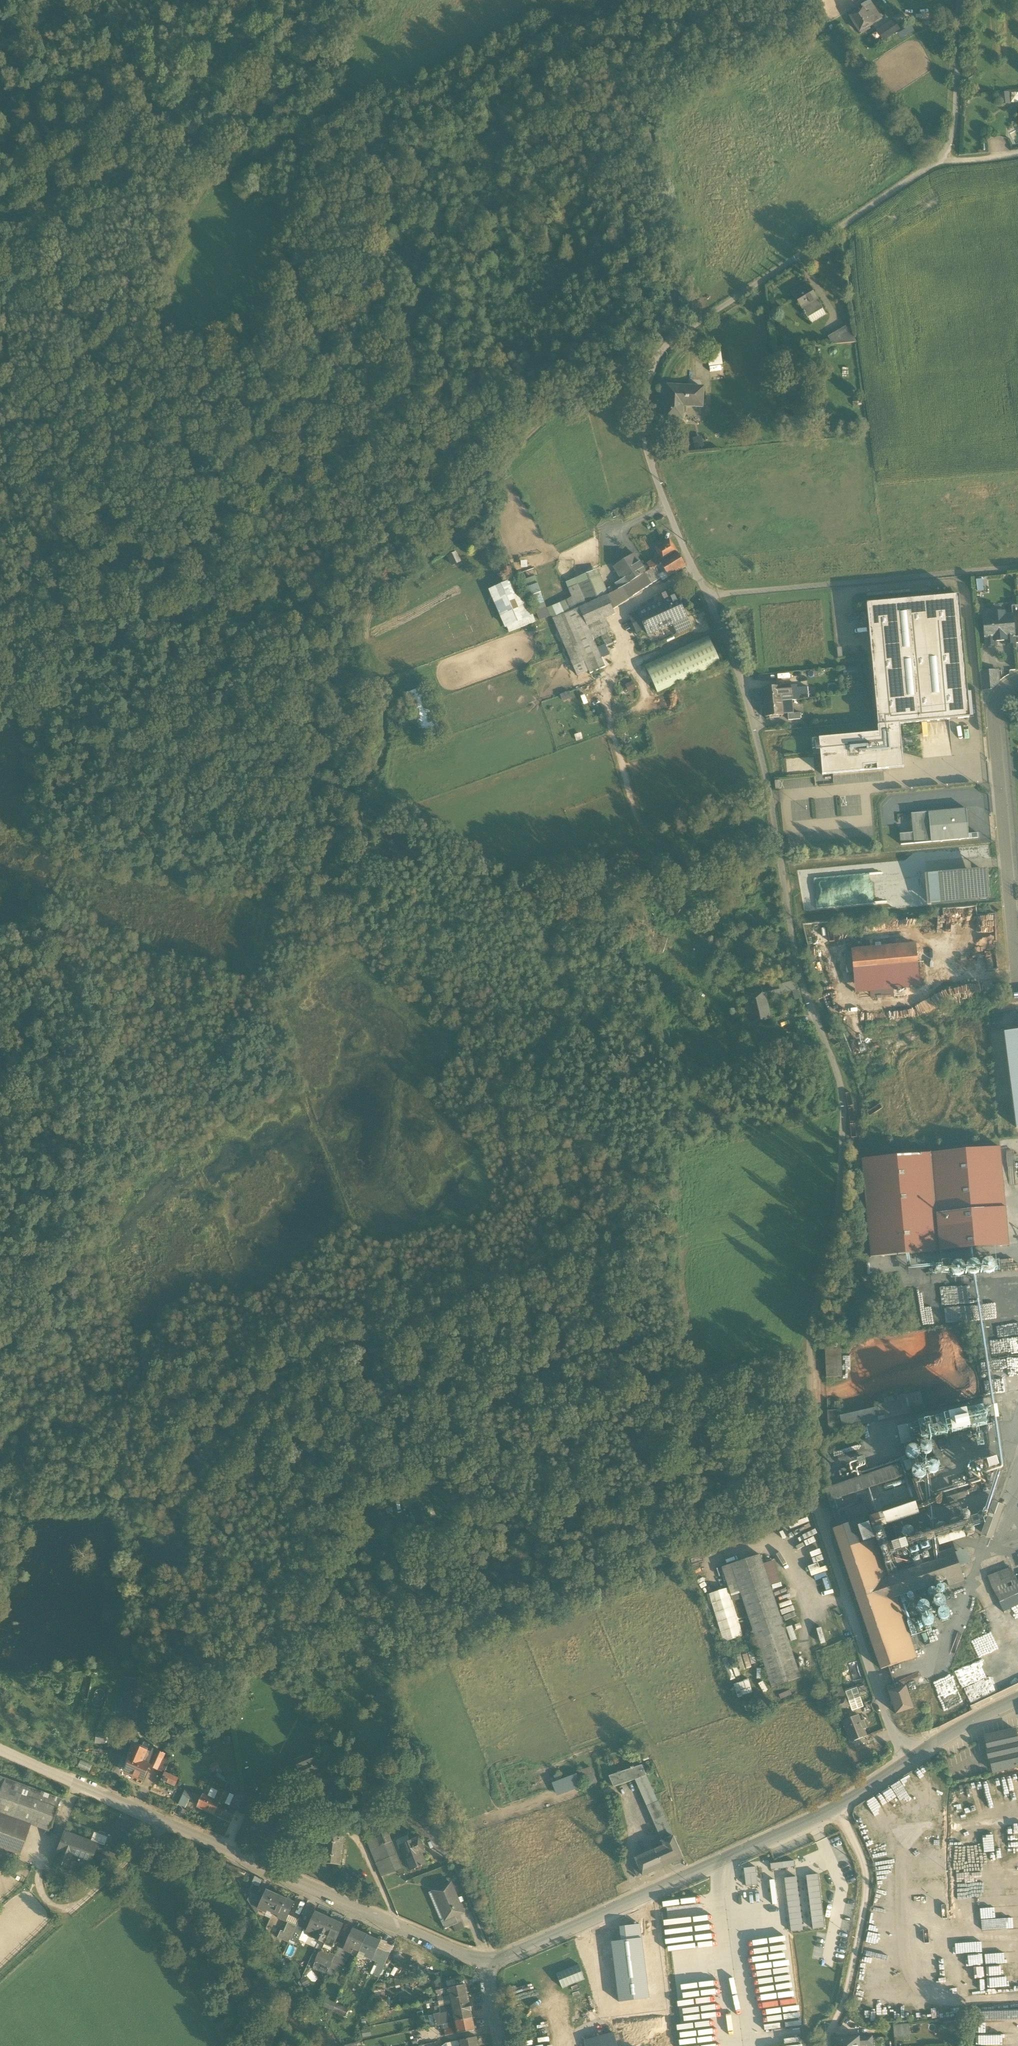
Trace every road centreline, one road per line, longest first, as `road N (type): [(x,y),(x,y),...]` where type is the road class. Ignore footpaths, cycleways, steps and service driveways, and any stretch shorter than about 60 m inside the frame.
road 1 (residential): [(959,0),(956,120),(946,155),(662,348),(641,430),(738,671),(801,974),(842,1101),(837,1200),(808,1344),(812,1509),(903,1764)]
road 2 (track): [(0,652),(52,634),(308,608),(395,549),(570,399),(658,354)]
road 3 (residential): [(486,1964),(0,1752)]
road 4 (residential): [(486,1964),(830,1812),(903,1764)]
road 5 (track): [(358,0),(305,46),(0,204)]
road 6 (track): [(305,46),(323,113),(241,183),(206,205),(187,206),(174,190),(175,173),(214,116),(221,89)]
road 7 (track): [(662,348),(675,316),(674,281),(644,111),(696,0)]
road 8 (track): [(1017,567),(706,595)]
road 9 (residential): [(1017,961),(995,705),(1017,682)]
road 10 (track): [(285,615),(306,758),(289,852)]
road 11 (residential): [(903,1764),(1017,1700)]

